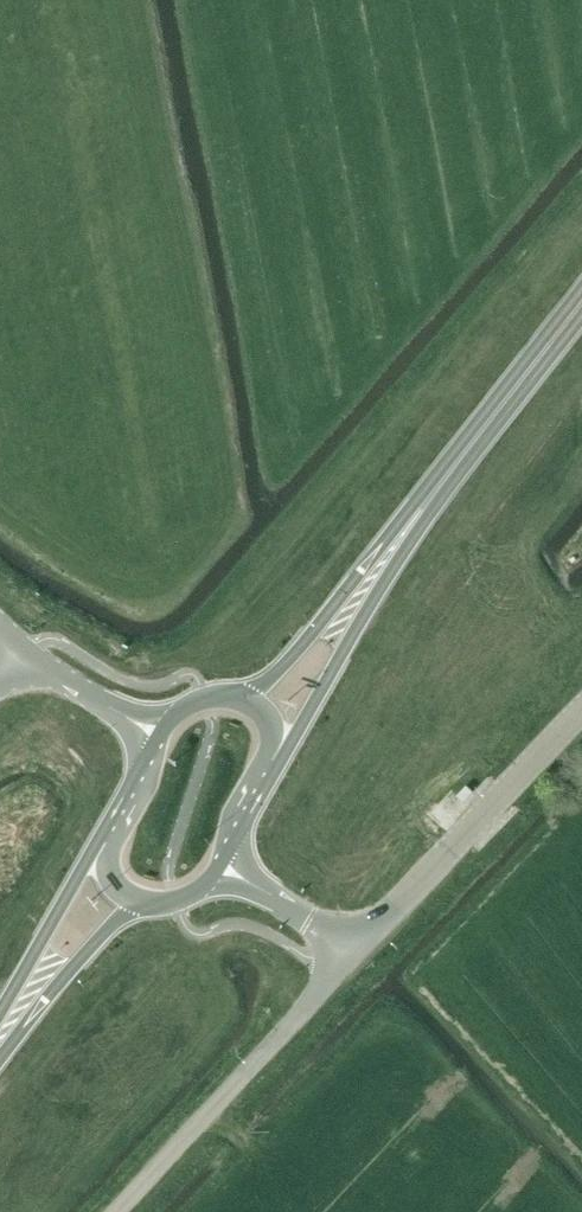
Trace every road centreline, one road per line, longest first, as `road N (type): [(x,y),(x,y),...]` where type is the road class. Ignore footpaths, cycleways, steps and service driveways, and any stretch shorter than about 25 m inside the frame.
road 1 (trunk): [(277,767),(491,416)]
road 2 (trunk): [(491,416),(247,699)]
road 3 (unclassified): [(114,1211),(356,949)]
road 4 (tertiary): [(356,949),(581,714)]
road 5 (trunk): [(0,1058),(105,927),(142,905)]
road 6 (trunk): [(100,839),(0,1008)]
road 7 (tertiary): [(356,949),(219,867)]
road 8 (tertiary): [(157,735),(25,647)]
road 9 (trunk): [(491,416),(581,302)]

